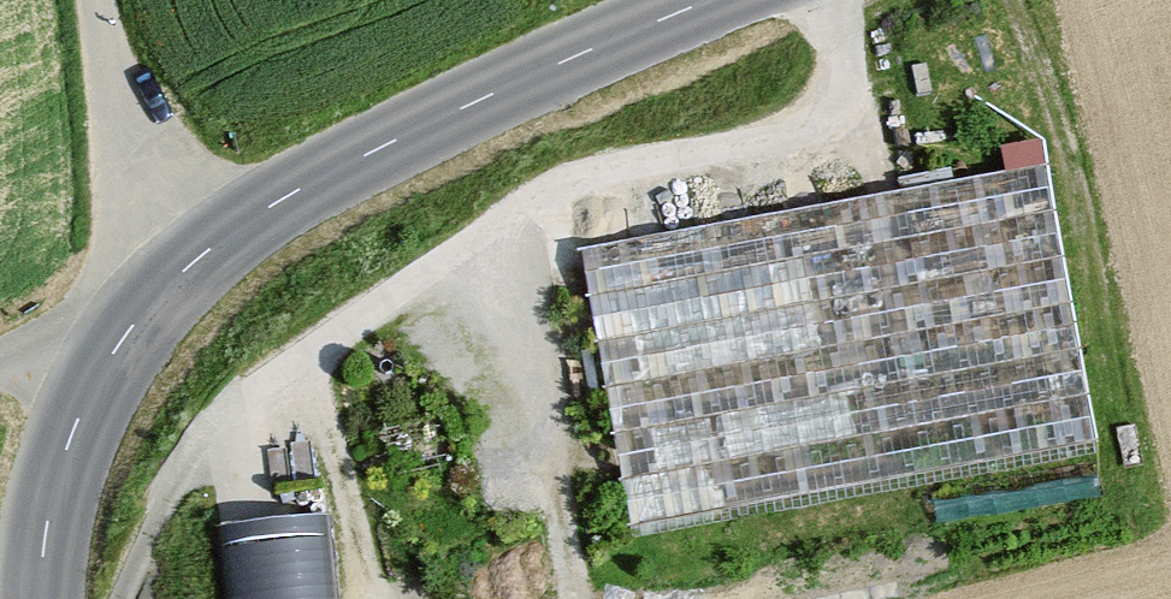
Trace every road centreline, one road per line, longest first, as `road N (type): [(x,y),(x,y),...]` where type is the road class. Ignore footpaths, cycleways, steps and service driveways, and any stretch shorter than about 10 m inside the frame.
road 1 (tertiary): [(710,0),(380,148),(283,199),(196,261),(122,340),(72,431),(45,540),(42,598)]
road 2 (track): [(796,598),(1134,530),(1060,154),(1008,0)]
road 3 (track): [(95,0),(106,107),(162,292)]

